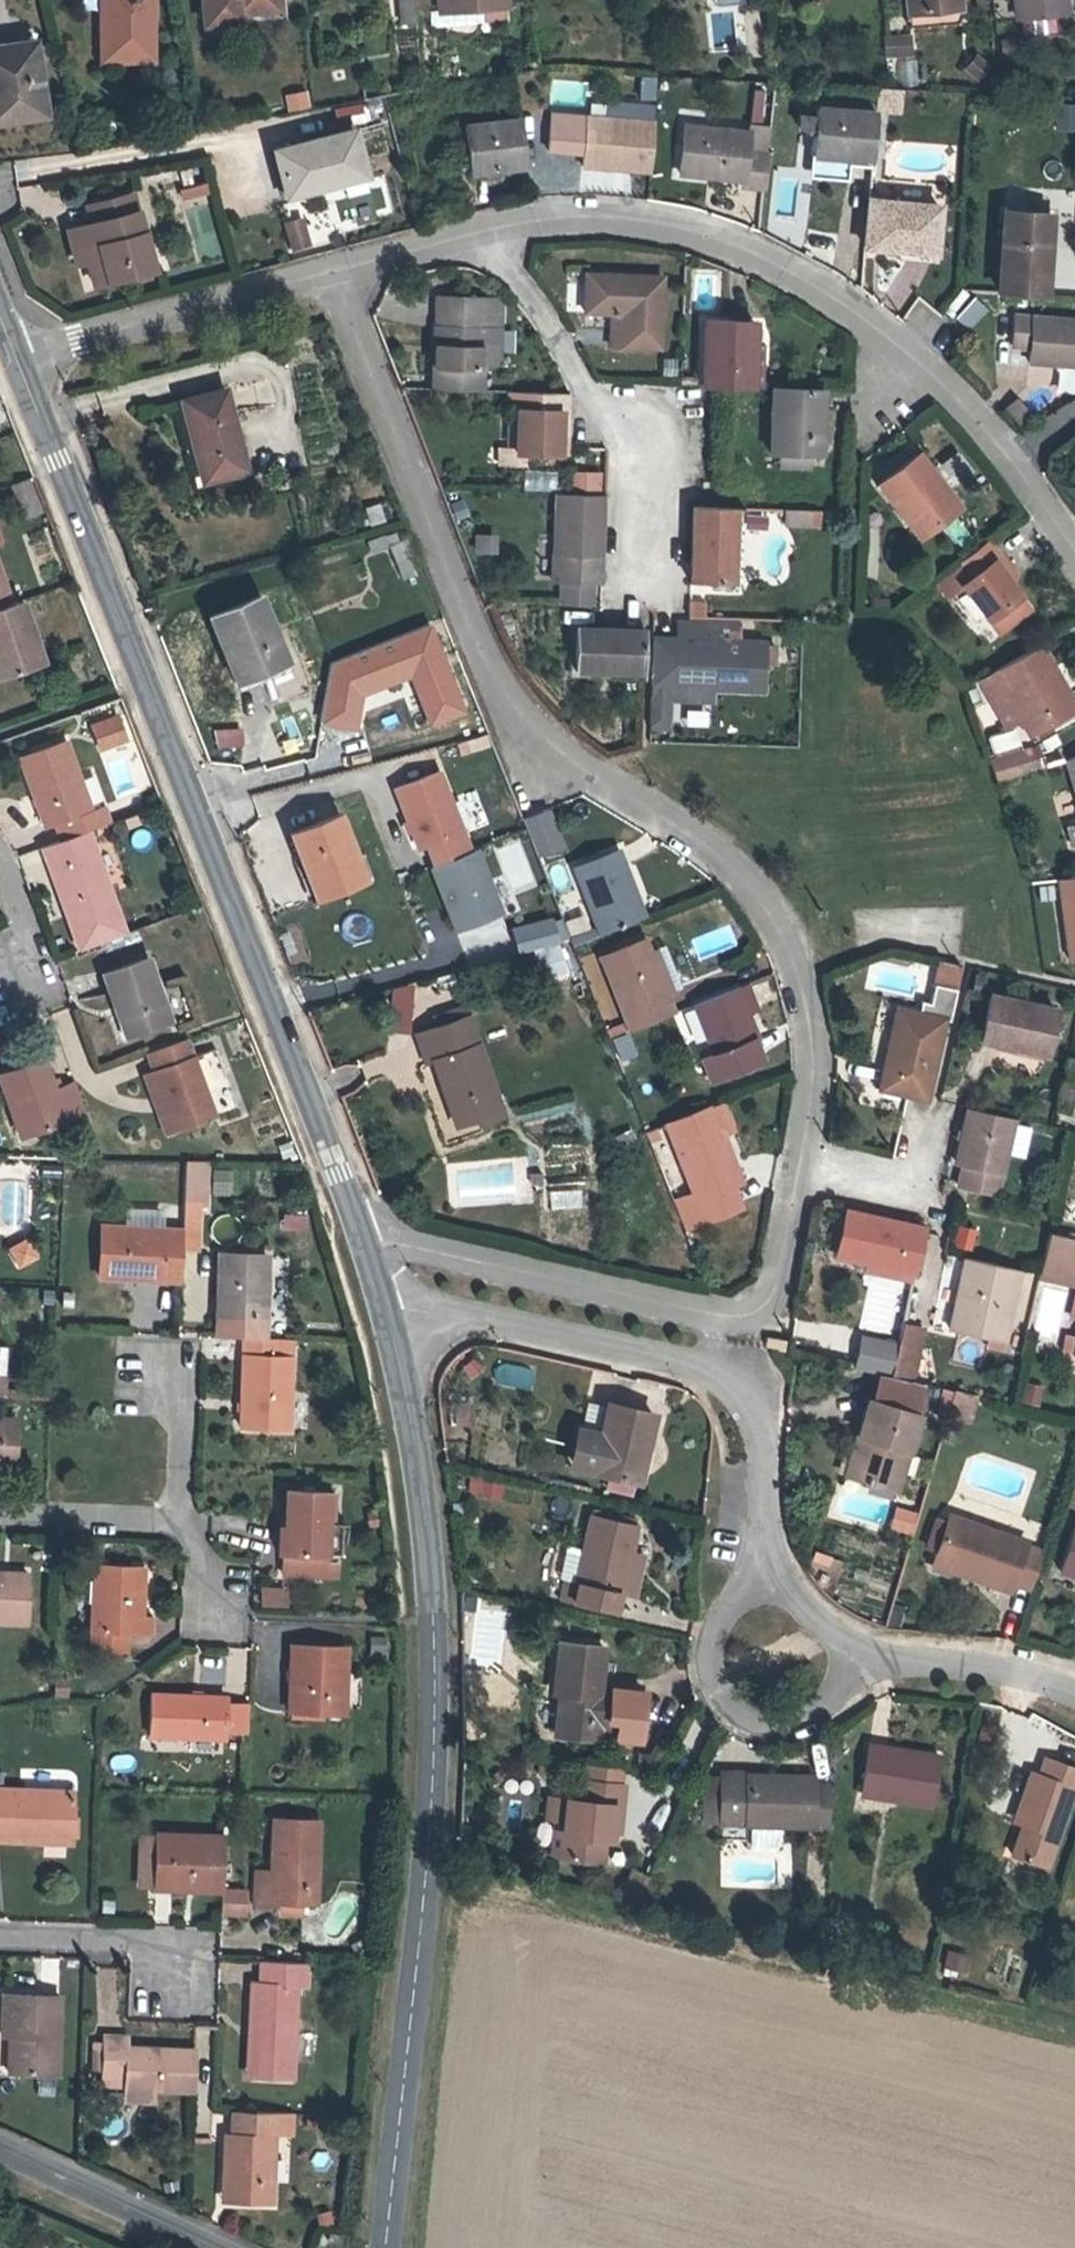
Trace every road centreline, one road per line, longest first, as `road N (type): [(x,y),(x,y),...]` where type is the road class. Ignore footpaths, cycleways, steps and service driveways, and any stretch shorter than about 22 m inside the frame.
road 1 (residential): [(365,1243),(713,1324),(770,1304),(813,1088),(809,1016),(778,928),(733,872),(521,729),(491,681),(340,279)]
road 2 (tertiary): [(365,1243),(16,355)]
road 3 (tertiary): [(385,2247),(430,1724),(408,1402),(383,1303)]
road 4 (residential): [(479,241),(605,223),(699,234),(768,263),(858,321),(931,382),(1014,471)]
road 5 (residential): [(383,1303),(706,1373),(752,1403),(767,1573)]
road 6 (residential): [(479,241),(536,298),(618,445),(652,572)]
road 7 (residential): [(340,279),(16,355)]
road 8 (residential): [(767,1573),(722,1612),(708,1662),(729,1708),(782,1724),(830,1704),(866,1657)]
road 9 (residential): [(0,2150),(217,2247)]
road 10 (residential): [(866,1657),(1029,1683),(1074,1700)]
road 11 (residential): [(0,1511),(180,1520)]
road 12 (residential): [(0,1943),(175,1949)]
road 13 (residential): [(340,279),(479,241)]
road 14 (residential): [(180,1520),(181,1384)]
road 15 (residential): [(0,861),(43,989)]
road 16 (residential): [(180,1520),(215,1586),(216,1613),(248,1616)]
road 17 (residential): [(767,1573),(866,1657)]

